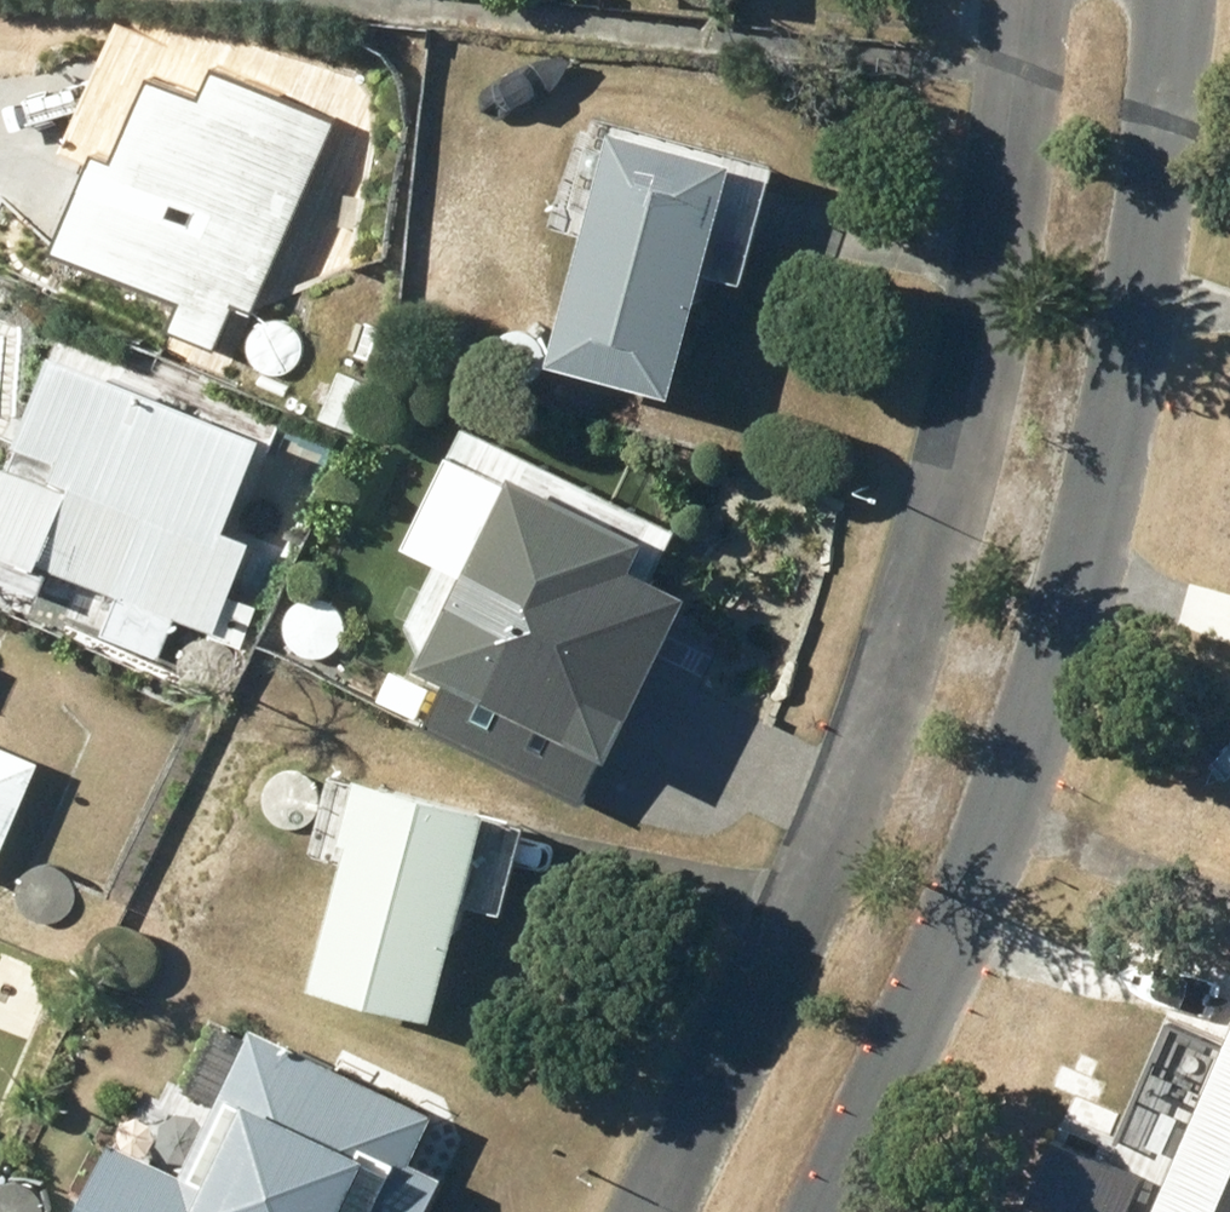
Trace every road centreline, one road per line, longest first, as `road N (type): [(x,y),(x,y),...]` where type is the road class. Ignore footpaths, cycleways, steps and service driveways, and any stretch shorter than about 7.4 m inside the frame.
road 1 (residential): [(656,1211),(927,653),(1034,0)]
road 2 (residential): [(1160,0),(1112,397),(840,1097),(804,1211)]

